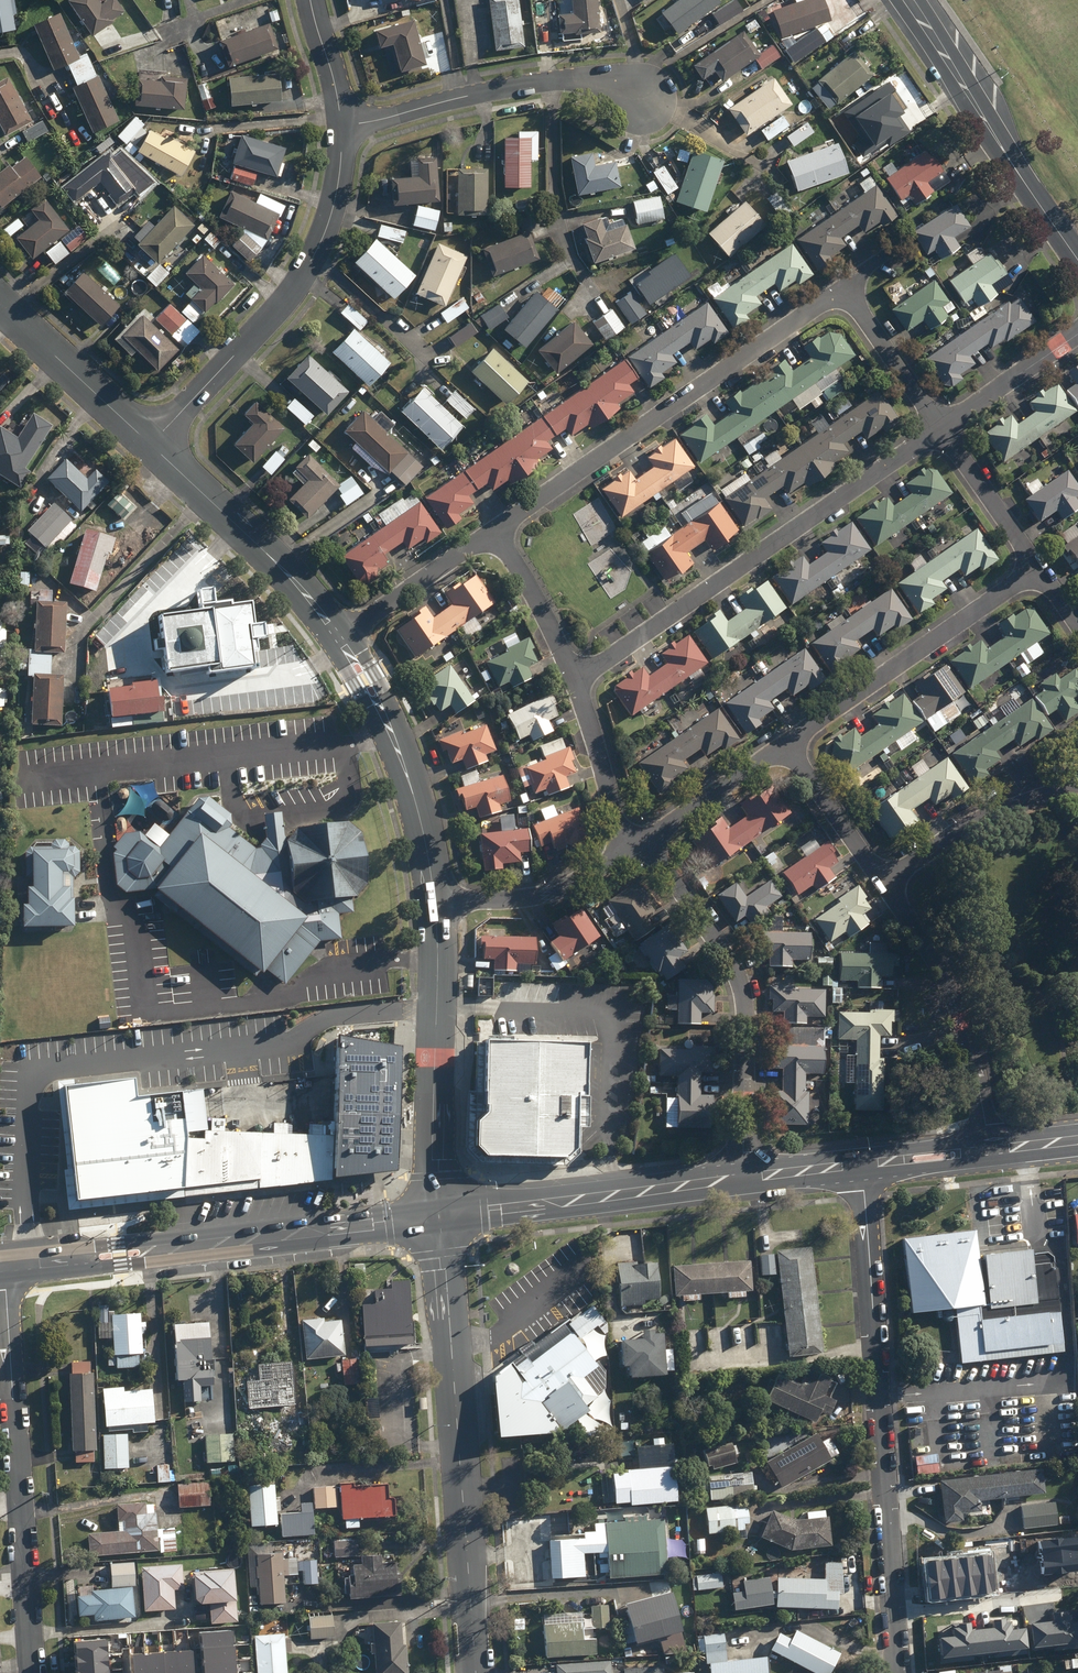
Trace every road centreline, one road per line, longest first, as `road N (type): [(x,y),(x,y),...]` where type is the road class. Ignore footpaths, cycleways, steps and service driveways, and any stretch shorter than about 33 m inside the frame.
road 1 (residential): [(942,425),(844,287),(496,526)]
road 2 (residential): [(898,1672),(862,1165)]
road 3 (tertiary): [(475,1672),(438,1216)]
road 4 (residential): [(942,425),(575,679)]
road 5 (secondary): [(5,1266),(438,1216)]
road 6 (residential): [(32,1672),(5,1266)]
road 7 (residential): [(343,128),(316,254),(155,443)]
road 8 (residential): [(637,845),(665,865),(740,986),(746,1179)]
road 9 (residential): [(438,1216),(434,901)]
road 10 (secondary): [(438,1216),(746,1179)]
road 11 (residential): [(644,102),(571,80),(343,128)]
road 12 (tertiary): [(1077,253),(909,0)]
road 13 (residential): [(1037,566),(788,739)]
road 14 (residential): [(887,877),(972,1048),(990,1149)]
road 15 (residential): [(434,901),(408,776),(339,637)]
road 16 (residential): [(339,637),(155,443)]
road 17 (residential): [(637,845),(549,893),(434,901)]
road 18 (residential): [(887,877),(1002,810),(1077,784)]
road 19 (residential): [(155,443),(0,301)]
road 20 (residential): [(496,526),(339,637)]
road 21 (residential): [(788,739),(637,845)]
road 22 (residential): [(575,679),(612,809),(637,845)]
road 23 (residential): [(496,526),(575,679)]
road 24 (residential): [(1037,566),(942,425)]
road 25 (residential): [(788,739),(887,877)]
road 26 (residential): [(1077,330),(942,425)]
road 27 (residential): [(310,0),(343,128)]
road 28 (secondary): [(862,1165),(990,1149)]

